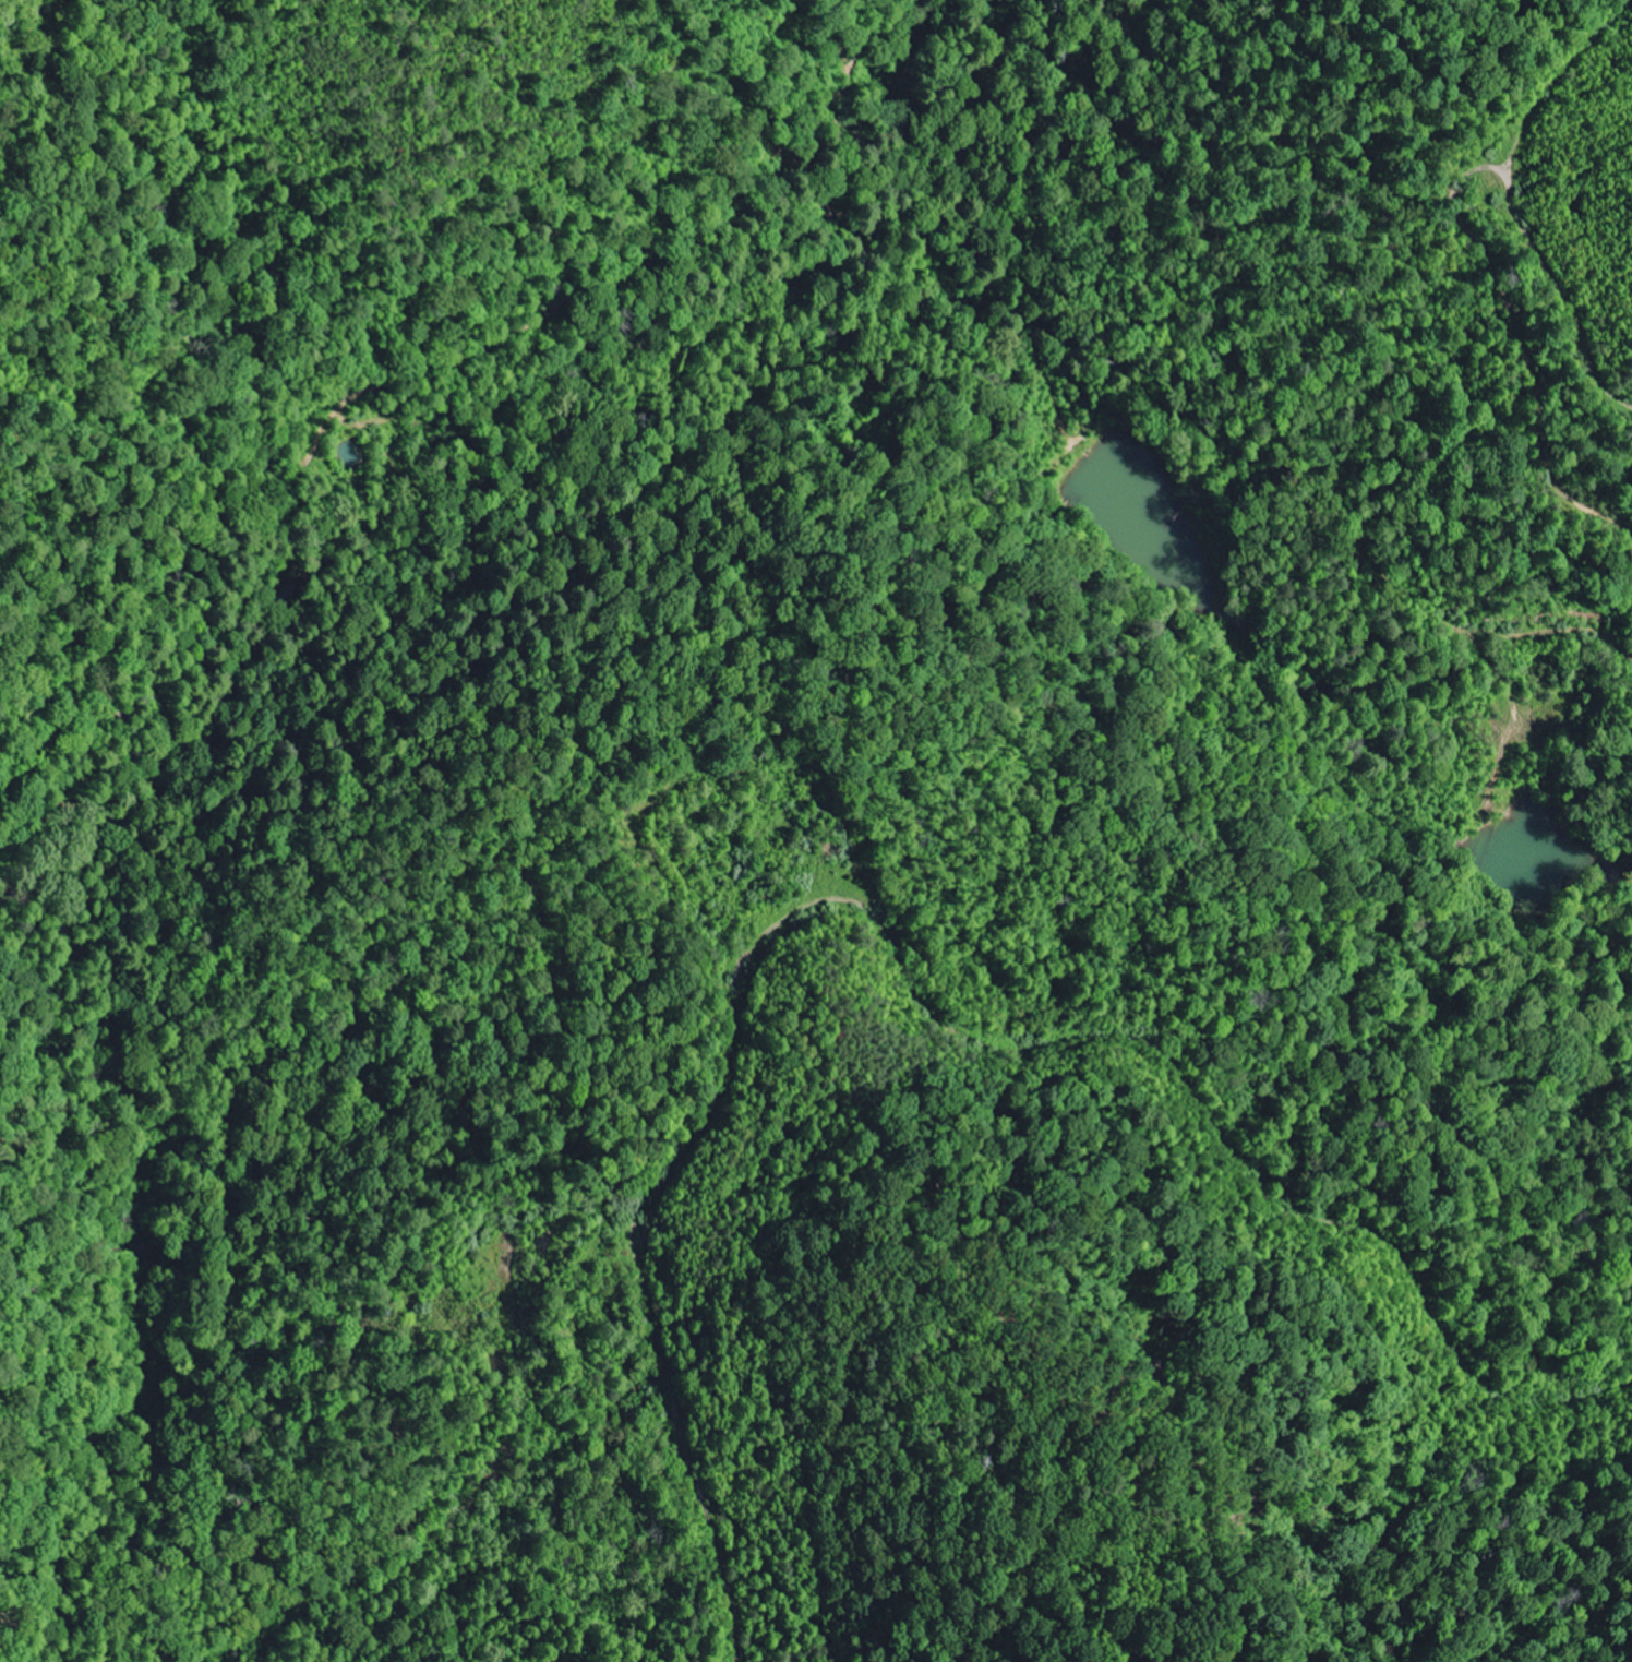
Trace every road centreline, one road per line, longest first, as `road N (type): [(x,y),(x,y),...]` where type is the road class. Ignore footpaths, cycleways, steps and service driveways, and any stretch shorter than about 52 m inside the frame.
road 1 (track): [(903,0),(843,289),(736,335),(505,360),(352,466),(310,512),(236,531),(131,595),(43,658),(0,720)]
road 2 (track): [(0,1001),(63,1151),(64,1372),(35,1485),(11,1661)]
road 3 (track): [(852,271),(940,287),(1105,422),(1280,644)]

